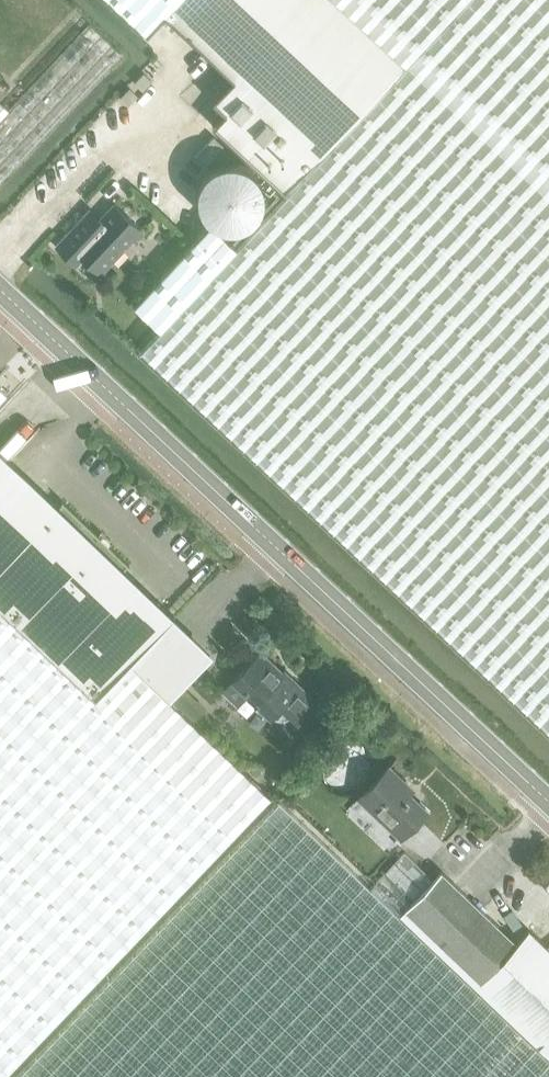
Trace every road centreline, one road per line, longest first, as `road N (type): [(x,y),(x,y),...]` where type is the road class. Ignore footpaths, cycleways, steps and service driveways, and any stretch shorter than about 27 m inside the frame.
road 1 (tertiary): [(548,798),(0,285)]

